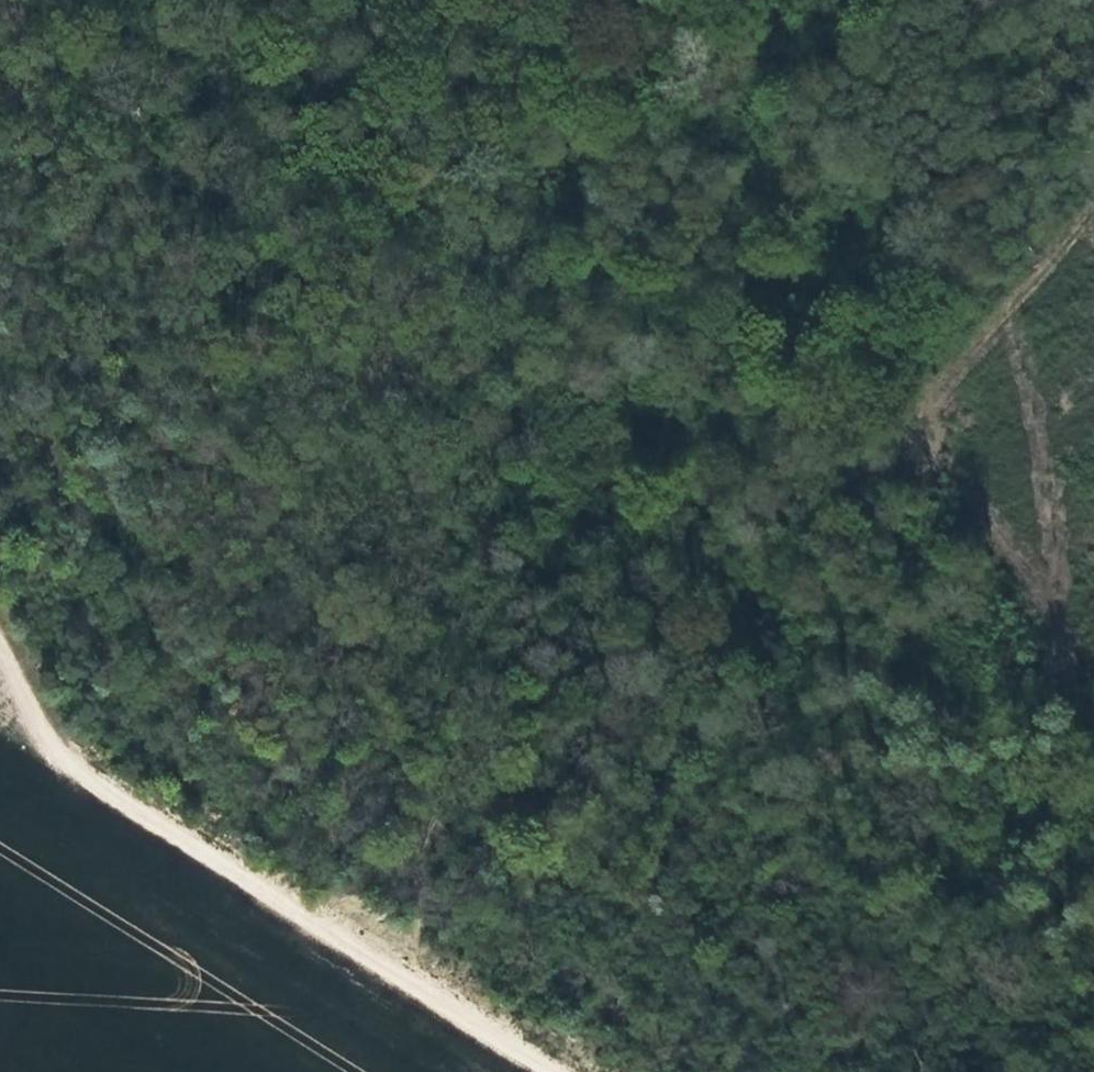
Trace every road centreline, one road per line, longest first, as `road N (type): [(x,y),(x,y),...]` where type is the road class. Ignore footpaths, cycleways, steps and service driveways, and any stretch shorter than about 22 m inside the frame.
road 1 (track): [(560,1071),(40,739),(0,658)]
road 2 (track): [(1093,222),(929,413)]

